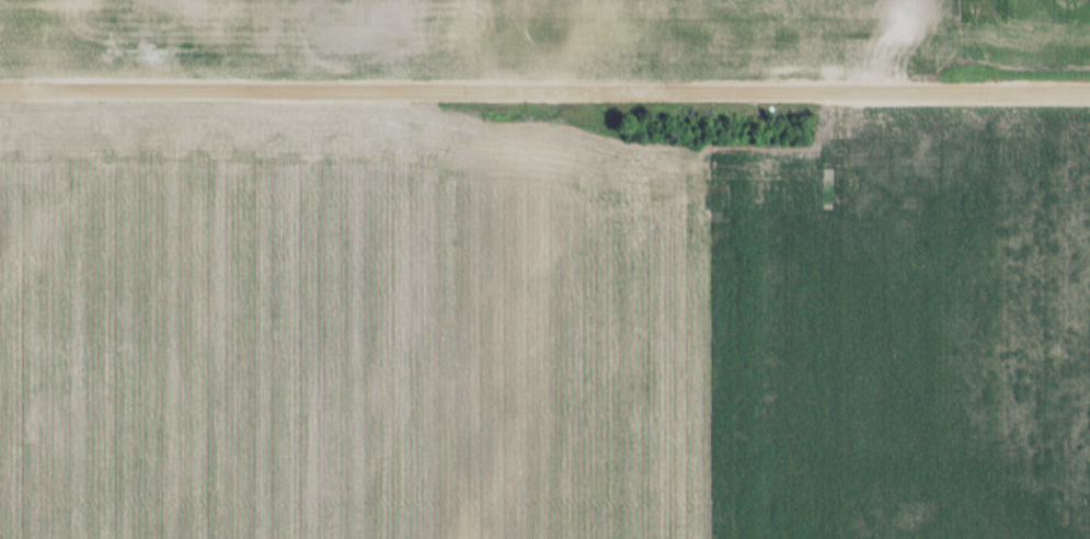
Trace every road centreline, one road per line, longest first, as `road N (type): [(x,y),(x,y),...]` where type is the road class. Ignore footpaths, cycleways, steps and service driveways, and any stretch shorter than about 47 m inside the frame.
road 1 (residential): [(0,91),(1089,91)]

